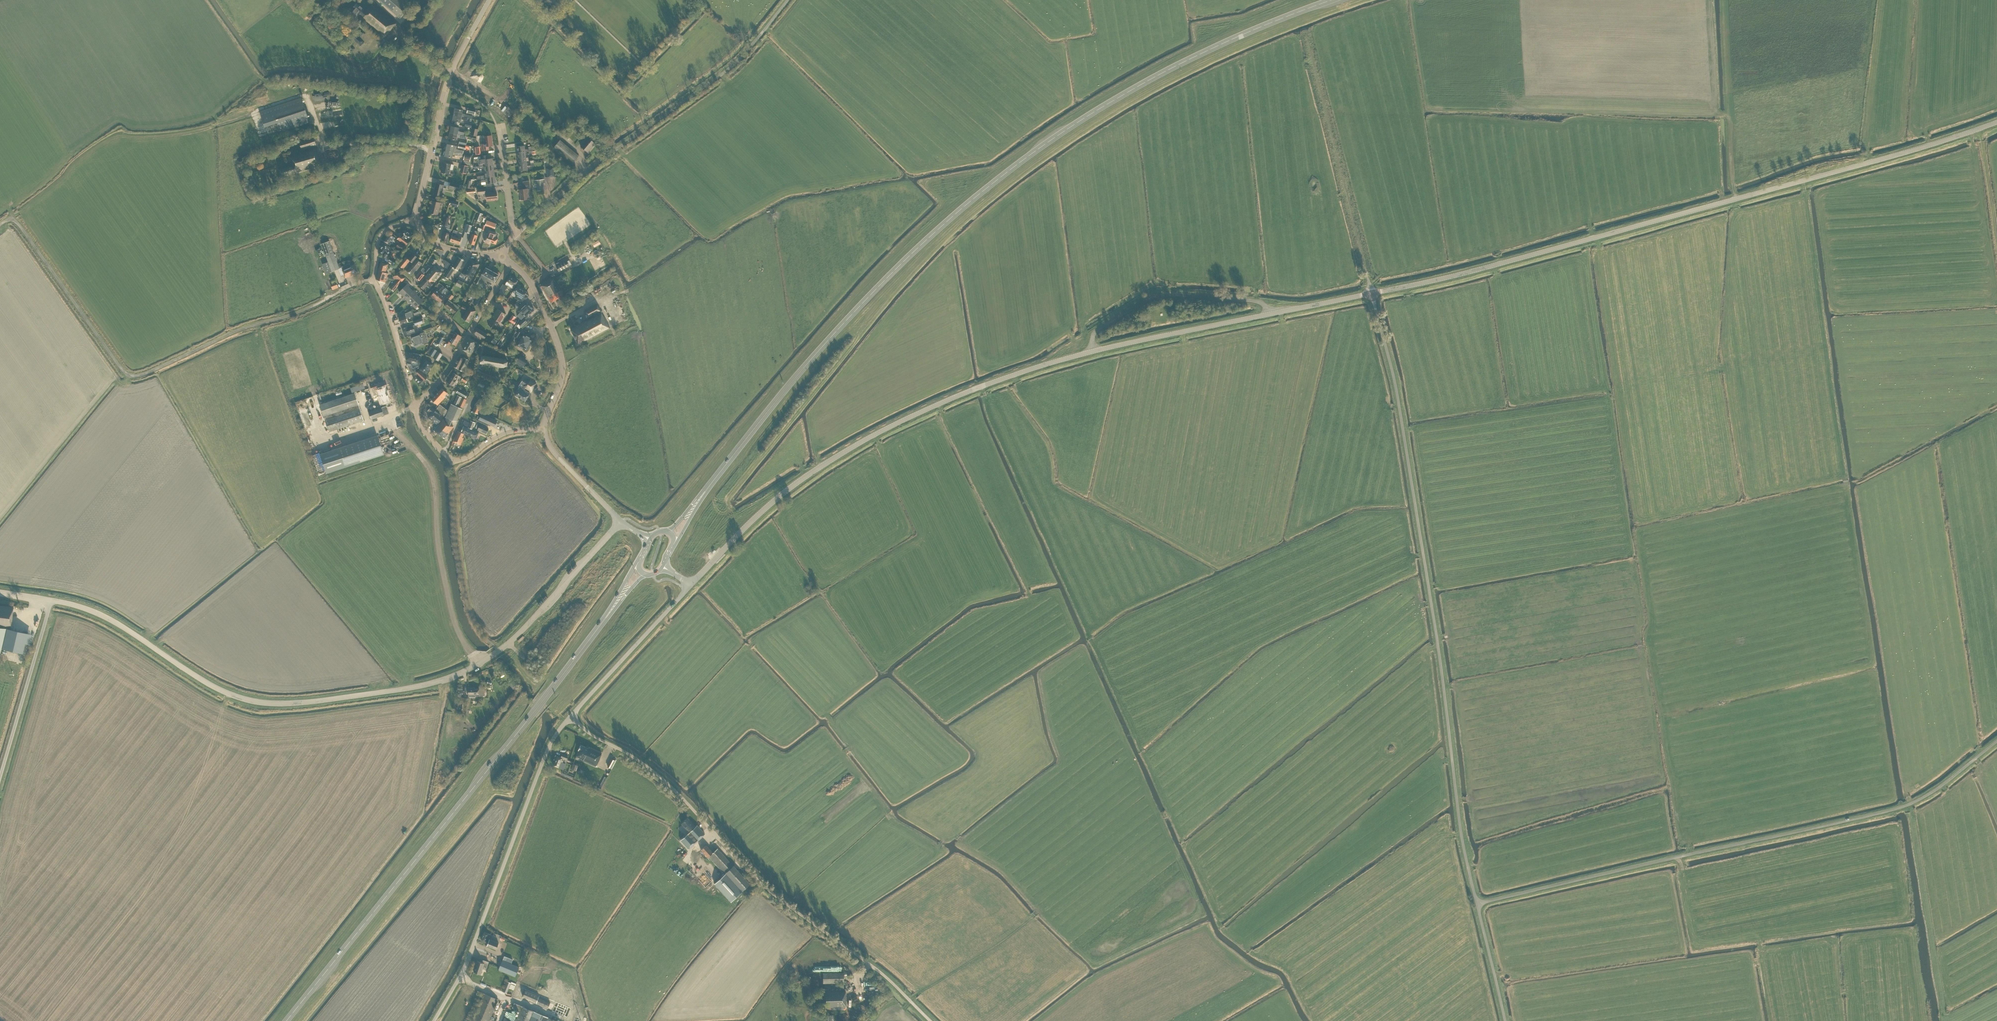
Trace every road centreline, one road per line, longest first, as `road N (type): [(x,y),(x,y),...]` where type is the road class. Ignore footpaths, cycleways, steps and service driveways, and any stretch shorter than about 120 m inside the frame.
road 1 (trunk): [(720,472),(866,300),(992,184),(1138,86),(1331,0)]
road 2 (tertiary): [(691,584),(809,474),(967,391),(1068,357),(1372,293)]
road 3 (tertiary): [(1372,293),(1996,123)]
road 4 (unclassified): [(1477,904),(1398,396),(1372,293)]
road 5 (unclassified): [(1477,904),(1902,807),(1996,741)]
road 6 (trunk): [(287,1020),(603,621)]
road 7 (tertiary): [(490,657),(403,690),(268,705),(238,699),(90,611),(51,601)]
road 8 (unclassified): [(930,1020),(760,882),(657,774),(571,717)]
road 9 (track): [(0,224),(18,224),(131,376),(273,320)]
road 10 (unclassified): [(517,234),(588,170),(726,71),(788,0)]
road 11 (unclassified): [(434,1020),(469,956),(544,758),(571,717)]
road 12 (track): [(1372,293),(1306,31)]
road 13 (tertiary): [(418,221),(447,84),(489,0)]
road 14 (tertiary): [(490,657),(622,521)]
road 15 (tertiary): [(544,430),(562,360),(533,287),(511,264)]
road 16 (unclassified): [(0,775),(51,601)]
road 17 (unclassified): [(571,717),(691,584)]
road 18 (residential): [(544,430),(509,432),(452,459),(423,430),(416,407)]
road 19 (residential): [(373,281),(416,407)]
road 20 (tertiary): [(622,521),(559,458),(544,430)]
road 21 (unclassified): [(1505,1020),(1477,904)]

